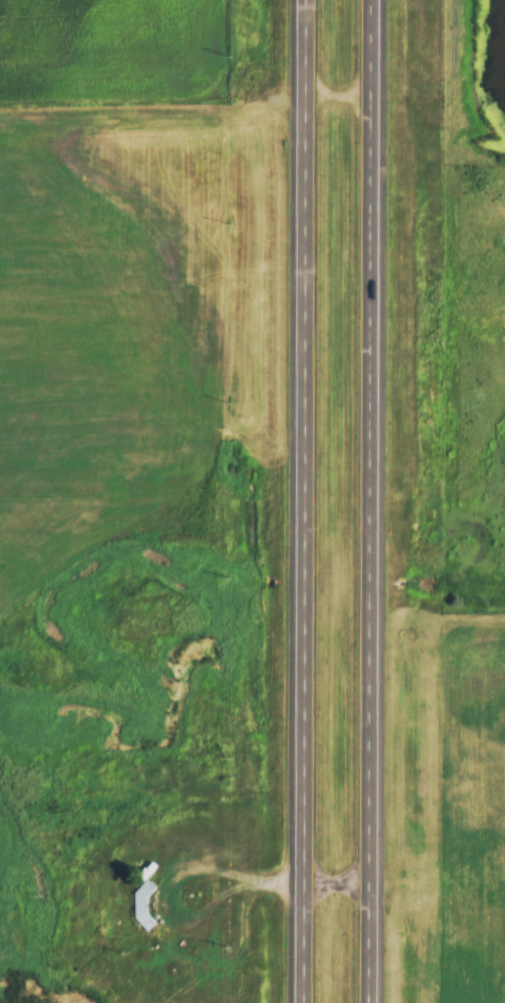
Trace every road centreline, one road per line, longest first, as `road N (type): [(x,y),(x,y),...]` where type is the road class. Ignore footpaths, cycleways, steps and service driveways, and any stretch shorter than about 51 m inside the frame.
road 1 (primary): [(308,0),(305,1002)]
road 2 (primary): [(374,1002),(376,0)]

